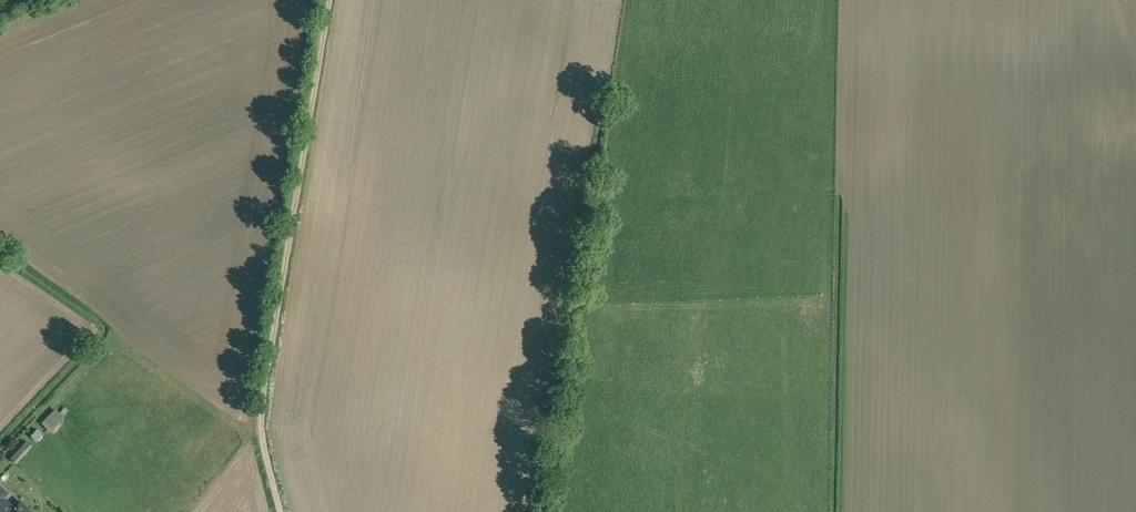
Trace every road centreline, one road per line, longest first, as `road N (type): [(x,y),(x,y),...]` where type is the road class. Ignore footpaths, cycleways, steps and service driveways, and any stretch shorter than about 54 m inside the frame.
road 1 (track): [(329,0),(262,403),(262,446),(280,511)]

